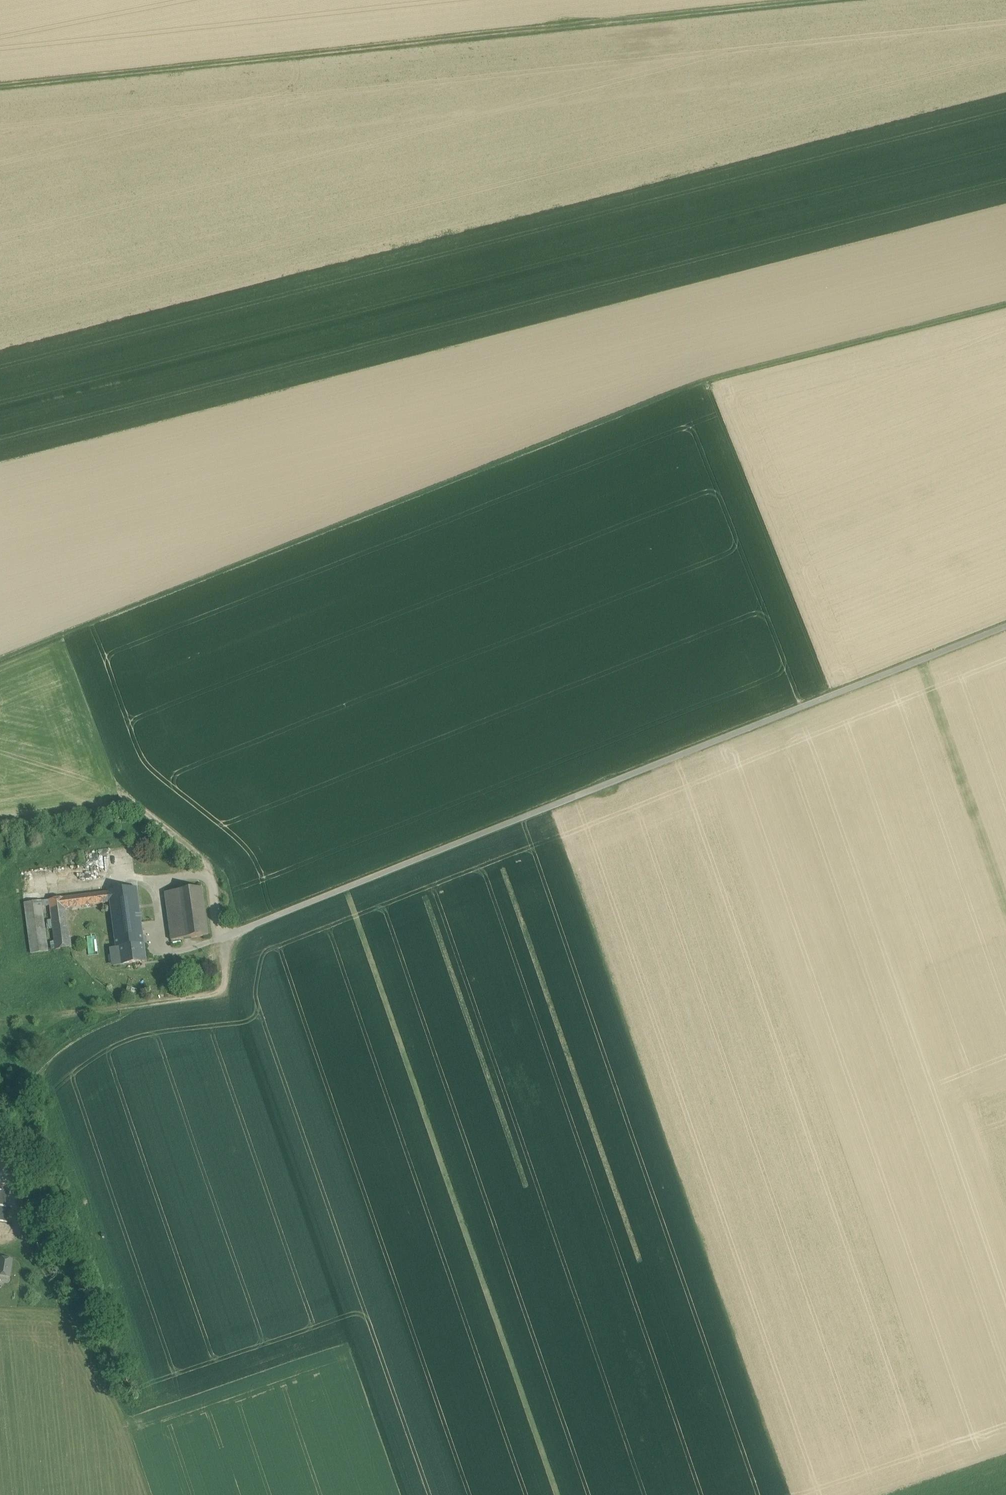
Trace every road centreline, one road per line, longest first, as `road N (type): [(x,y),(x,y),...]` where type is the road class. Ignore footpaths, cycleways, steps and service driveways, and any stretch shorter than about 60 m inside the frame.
road 1 (unclassified): [(1005,626),(222,936)]
road 2 (track): [(0,86),(806,0)]
road 3 (track): [(234,932),(225,986),(215,993),(0,1021)]

